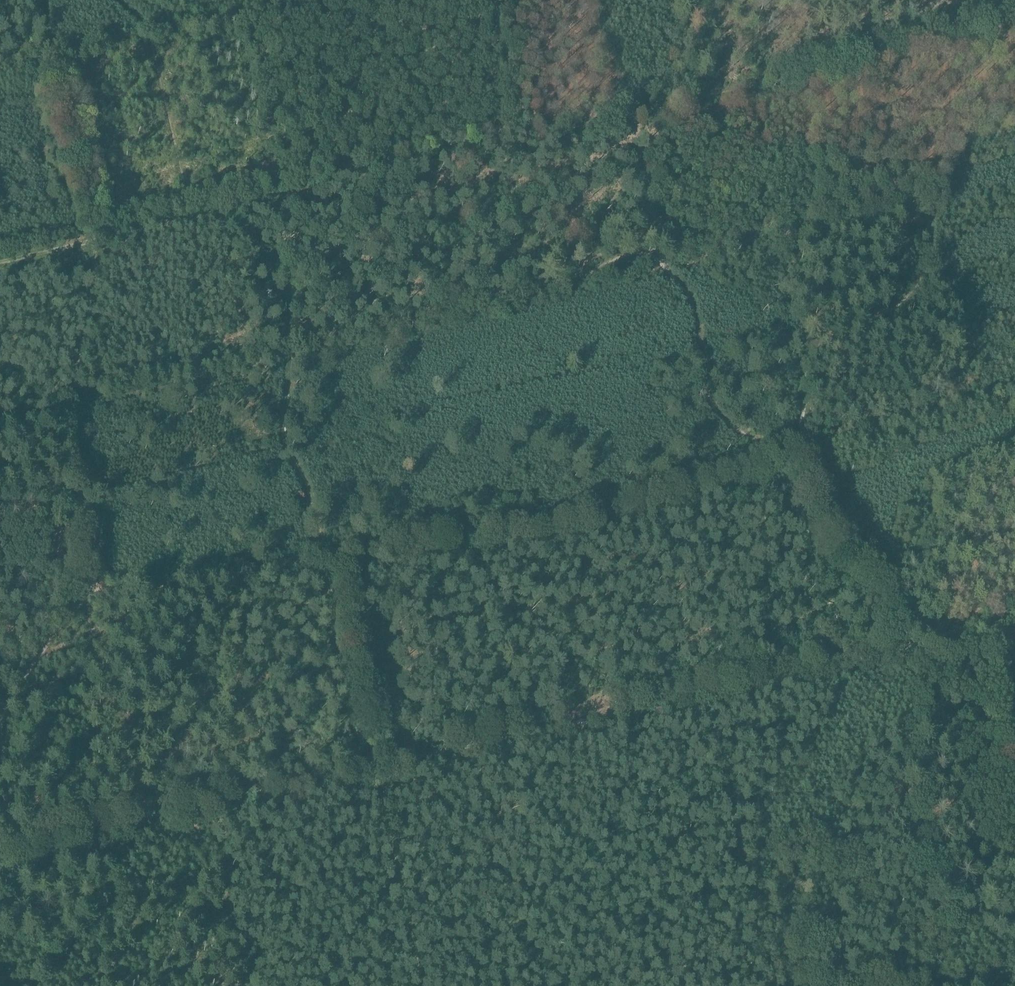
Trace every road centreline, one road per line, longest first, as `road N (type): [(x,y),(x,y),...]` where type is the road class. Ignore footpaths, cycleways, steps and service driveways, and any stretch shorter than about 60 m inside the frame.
road 1 (track): [(905,646),(890,600),(825,525),(806,470),(580,532),(426,545),(90,594),(68,401),(95,239),(41,0)]
road 2 (track): [(905,646),(0,855)]
road 3 (track): [(425,985),(329,560),(286,437),(290,321),(279,269)]
road 4 (track): [(0,263),(226,213)]
road 5 (track): [(90,594),(77,601),(11,696),(0,724)]

